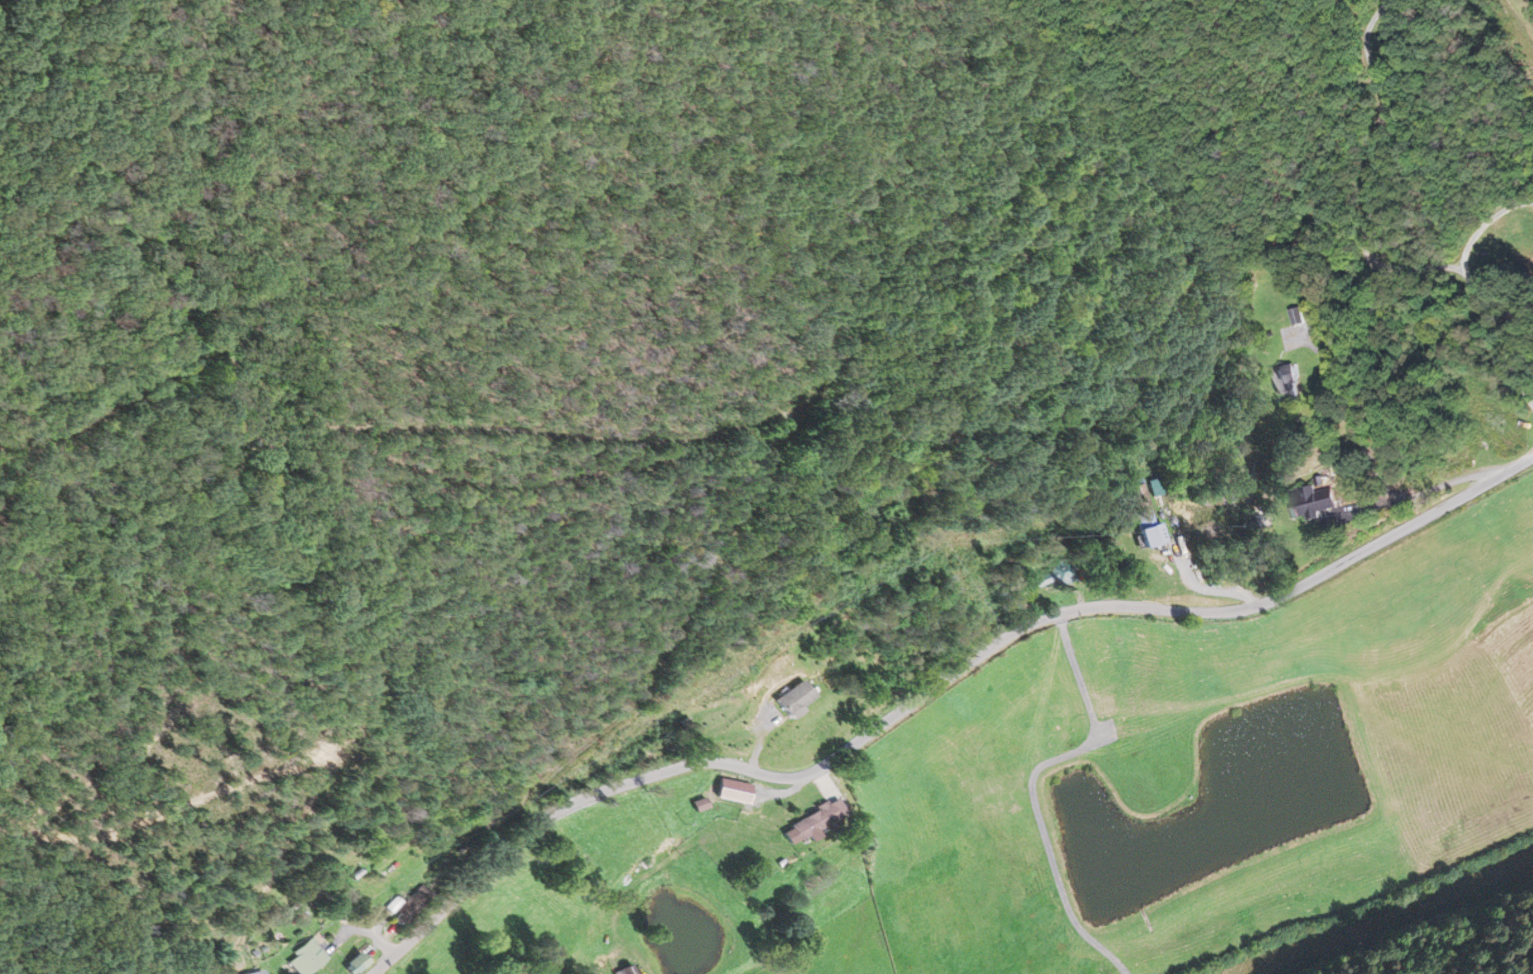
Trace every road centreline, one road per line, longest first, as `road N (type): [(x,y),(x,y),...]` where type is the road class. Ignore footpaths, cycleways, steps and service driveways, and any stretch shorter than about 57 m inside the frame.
road 1 (residential): [(387,973),(563,812),(701,764),(799,783),(1025,624),(1092,604),(1231,615),(1265,608),(1532,458)]

